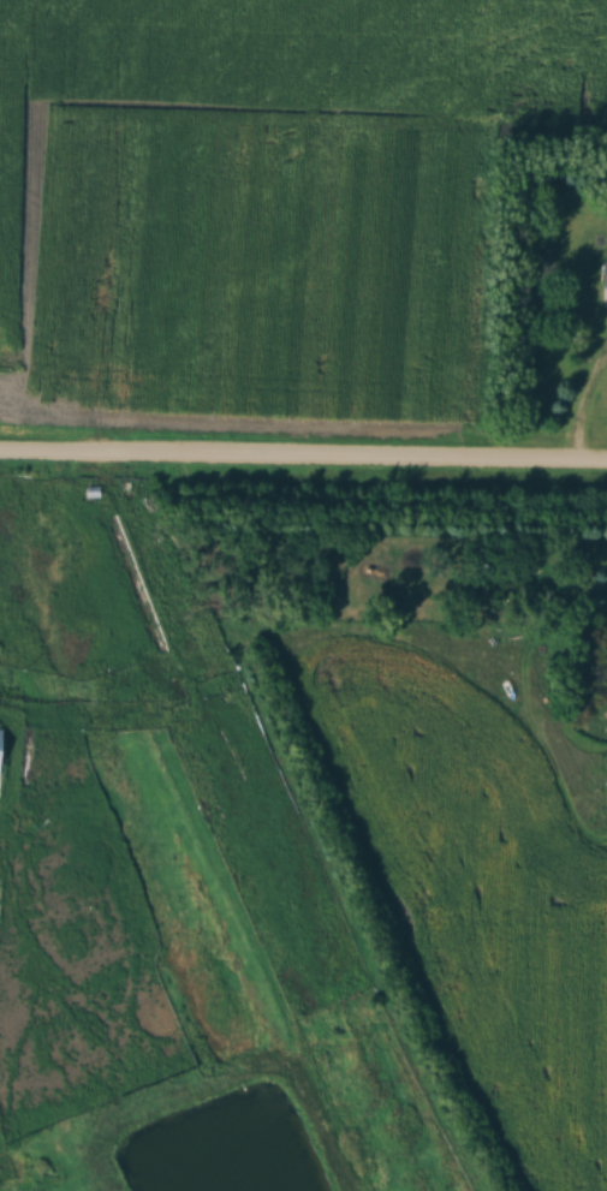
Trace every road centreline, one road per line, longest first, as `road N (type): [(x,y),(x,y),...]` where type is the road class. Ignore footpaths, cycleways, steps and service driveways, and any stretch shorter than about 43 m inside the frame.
road 1 (residential): [(0,447),(606,457)]

